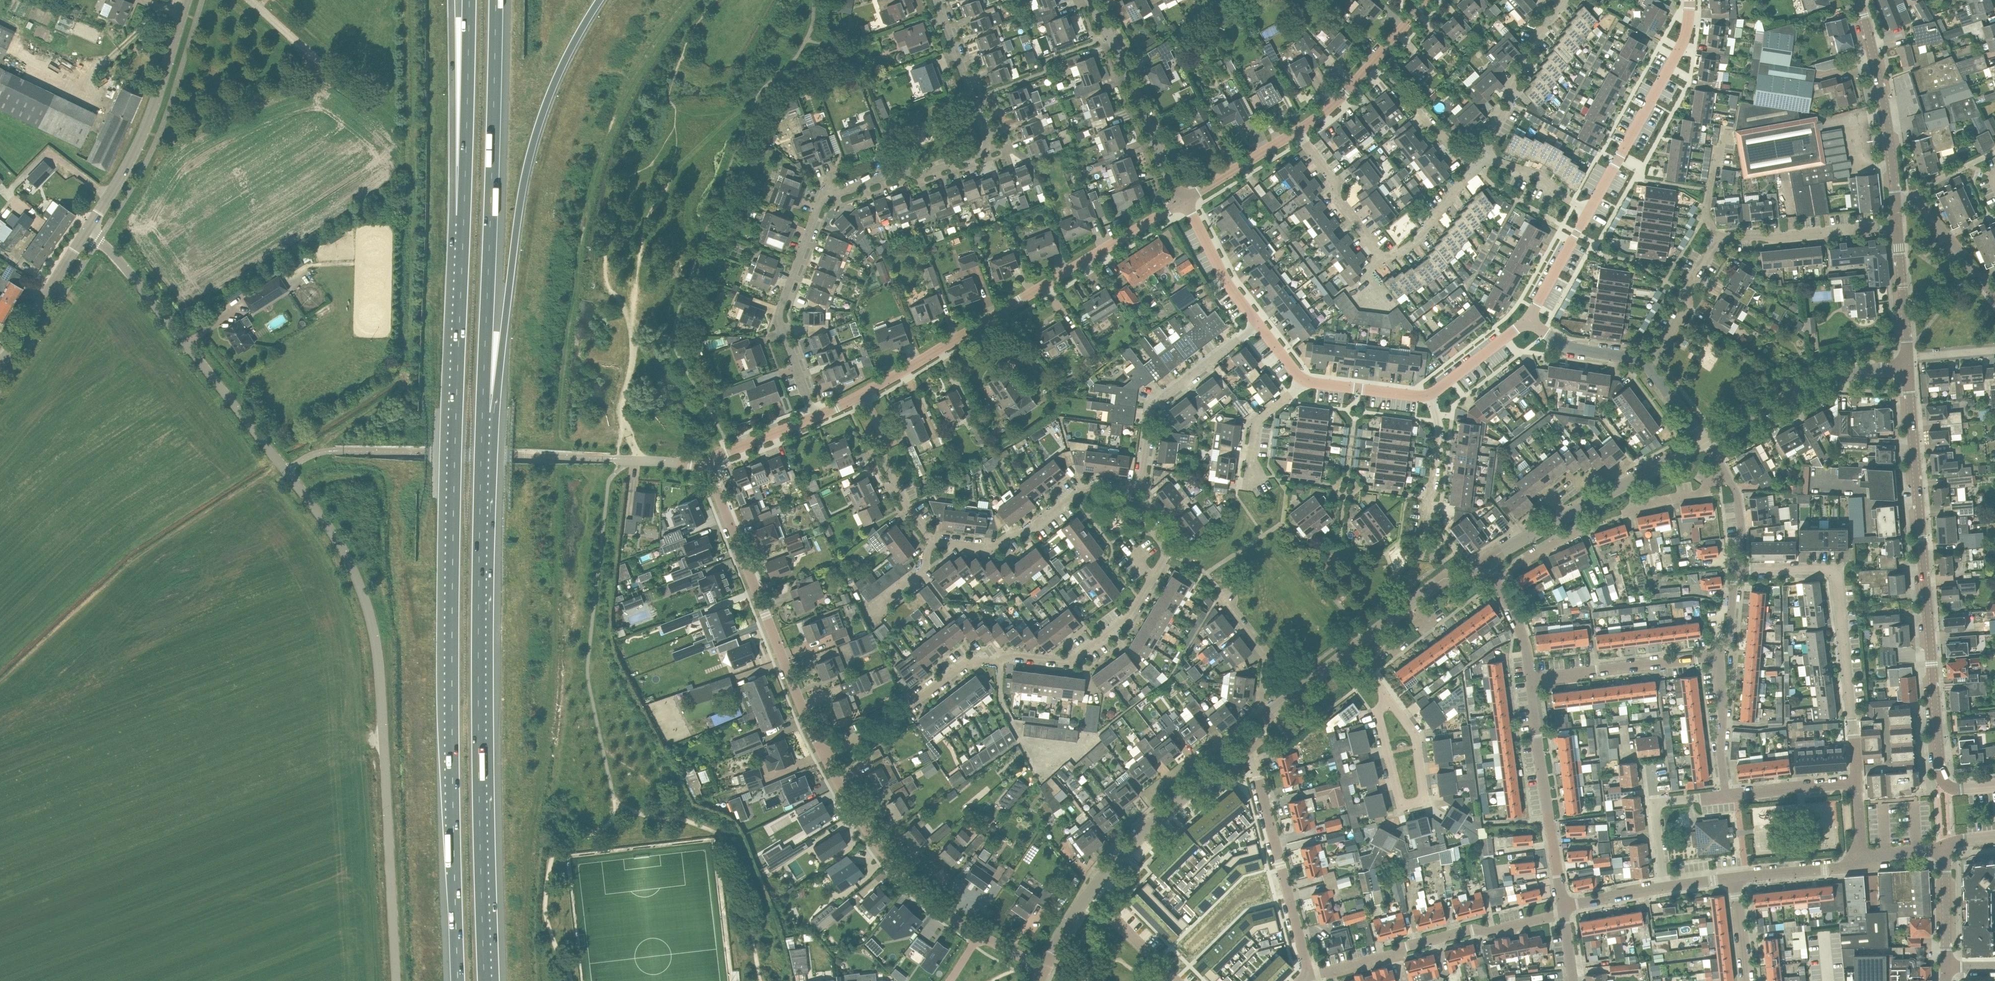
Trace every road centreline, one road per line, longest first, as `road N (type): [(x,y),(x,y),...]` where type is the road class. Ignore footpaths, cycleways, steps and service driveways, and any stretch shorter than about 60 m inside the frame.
road 1 (unclassified): [(397,980),(377,648),(356,577),(318,511),(121,263),(87,230)]
road 2 (motorway): [(464,218),(454,508),(457,980)]
road 3 (motorway): [(486,980),(483,414)]
road 4 (residential): [(1124,494),(1165,548),(1126,620),(1062,663),(999,658),(958,665),(871,732),(824,757)]
road 5 (motorway): [(483,414),(535,140),(557,75),(600,0)]
road 6 (residential): [(1949,787),(1940,771),(1907,358)]
road 7 (residential): [(824,757),(713,464),(815,418)]
road 8 (motorway): [(483,414),(496,0)]
road 9 (residential): [(815,418),(780,309),(822,199),(990,147)]
road 10 (residential): [(864,395),(1184,201)]
road 11 (residential): [(1857,782),(1837,569),(1735,568)]
road 12 (residential): [(1310,976),(1565,914)]
road 13 (unclassified): [(1485,562),(1709,440)]
road 14 (tertiary): [(87,230),(144,131),(187,0)]
road 15 (residential): [(979,935),(898,871),(824,757)]
road 16 (residential): [(1310,976),(1250,745)]
road 17 (residential): [(1589,212),(1677,60),(1692,0)]
road 18 (residential): [(1124,494),(1141,483),(1153,410),(1163,397),(1258,325)]
road 19 (residential): [(1184,201),(1090,0)]
road 20 (motorway): [(451,0),(464,218)]
road 21 (motorway): [(469,0),(464,218)]
road 22 (unclassified): [(1907,358),(1815,382),(1709,440)]
road 23 (residential): [(932,540),(993,546),(1086,485),(1124,494)]
road 24 (residential): [(1896,199),(1858,0)]
road 25 (residential): [(1043,969),(1103,874),(1167,813)]
road 26 (residential): [(1531,679),(1718,656)]
road 27 (residential): [(1299,131),(1428,0)]
road 28 (residential): [(1719,239),(1898,225)]
road 29 (residential): [(1482,153),(1556,0)]
road 30 (residential): [(1563,903),(1536,736)]
road 31 (residential): [(1351,650),(1443,578),(1463,578),(1485,562)]
road 32 (residential): [(932,540),(883,460),(884,438),(864,395)]
road 33 (tertiary): [(0,365),(87,230)]
road 34 (residential): [(990,147),(937,0)]
road 35 (residential): [(1664,887),(1657,804),(1726,796)]
road 36 (residential): [(1650,368),(1719,239)]
road 37 (residential): [(1258,325),(1184,201)]
road 38 (residential): [(1299,131),(1377,252)]
road 39 (residential): [(1726,796),(1718,656)]
road 40 (residential): [(1423,533),(1437,434),(1427,396)]
road 41 (residential): [(1261,720),(1266,659),(1222,599)]
road 42 (residential): [(1184,201),(1299,131)]
road 43 (residential): [(1377,252),(1394,256),(1421,236),(1471,170)]
road 44 (residential): [(1907,358),(1898,225)]
road 45 (residential): [(1994,299),(1910,197)]
road 46 (unclassified): [(1650,368),(1637,358),(1573,348),(1530,321)]
road 47 (residential): [(1734,877),(1844,867),(1863,857)]
road 48 (residential): [(1530,321),(1427,396)]
road 49 (residential): [(1419,801),(1400,799),(1378,714),(1390,700)]
road 50 (residential): [(1427,396),(1303,382)]
road 51 (residential): [(1589,212),(1530,321)]
road 52 (residential): [(1167,813),(1155,791),(1211,744),(1232,758)]
road 53 (residential): [(1589,212),(1541,177),(1482,153)]
road 54 (unclassified): [(345,80),(252,0)]
road 55 (residential): [(1946,966),(1945,844)]

